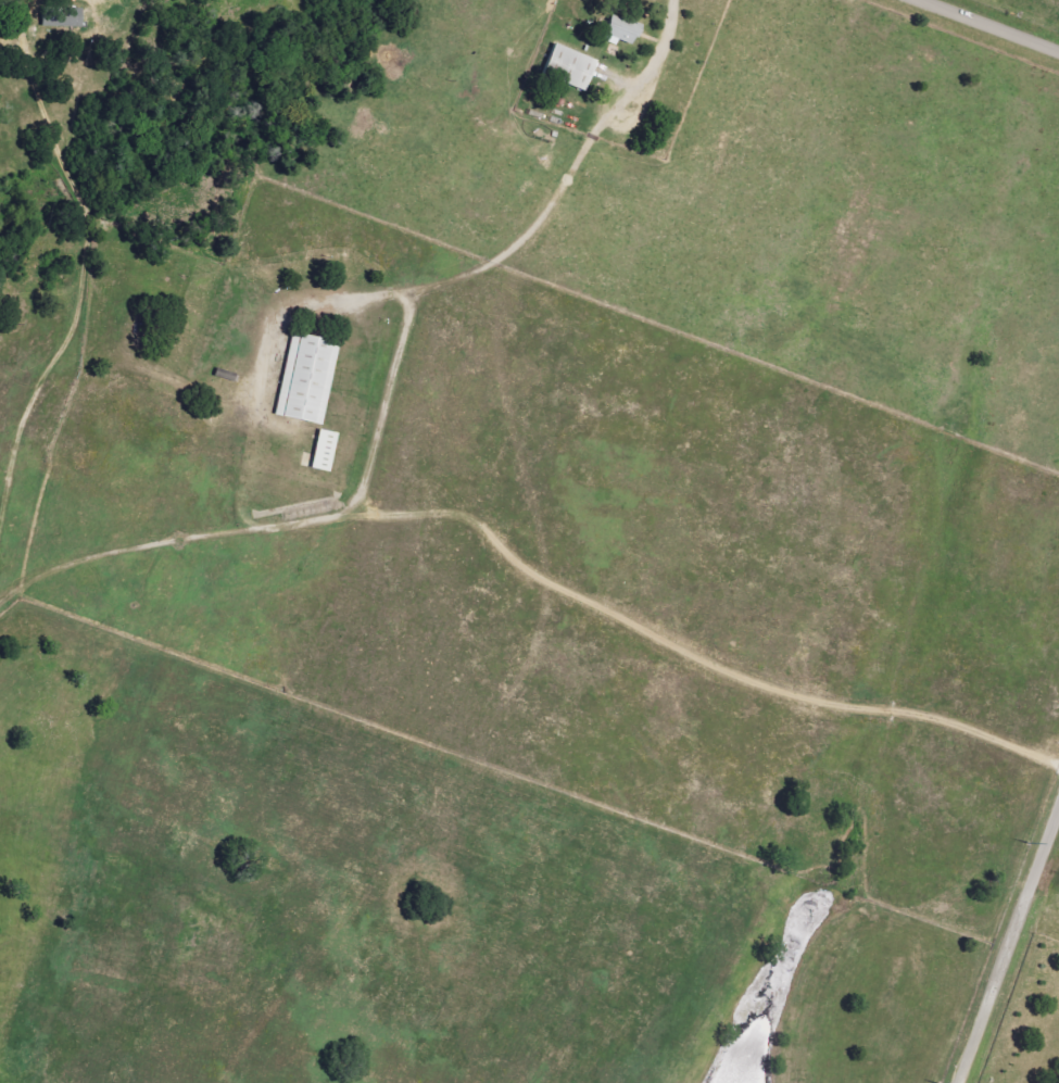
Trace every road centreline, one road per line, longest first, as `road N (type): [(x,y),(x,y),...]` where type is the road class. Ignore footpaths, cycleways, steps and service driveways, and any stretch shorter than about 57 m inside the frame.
road 1 (residential): [(961,1082),(1058,818)]
road 2 (residential): [(1058,60),(902,0)]

